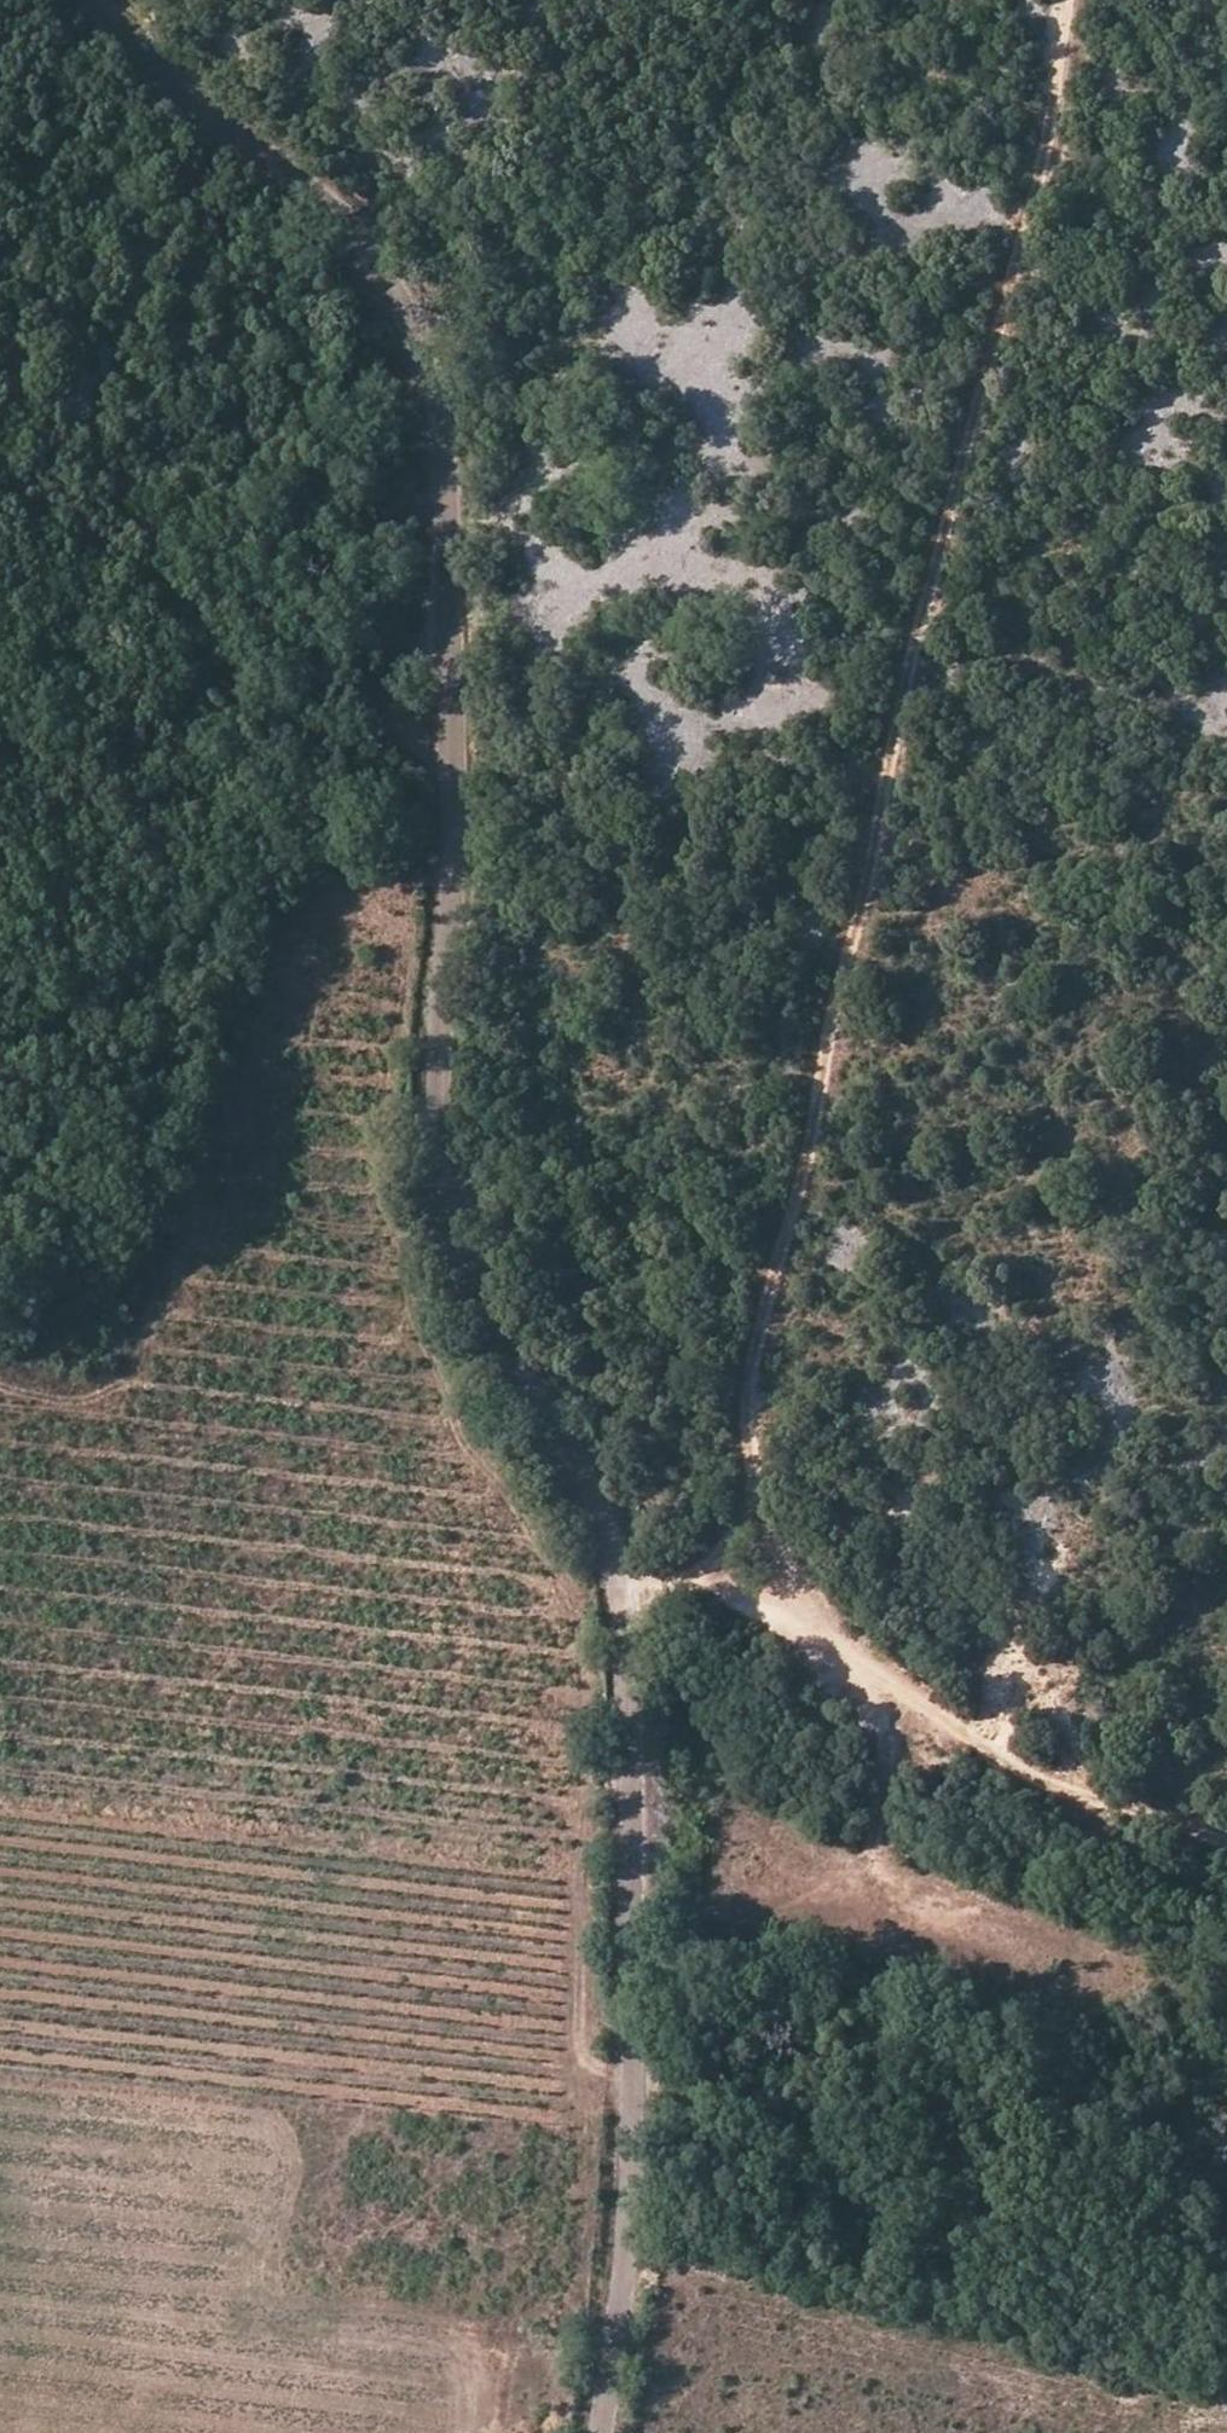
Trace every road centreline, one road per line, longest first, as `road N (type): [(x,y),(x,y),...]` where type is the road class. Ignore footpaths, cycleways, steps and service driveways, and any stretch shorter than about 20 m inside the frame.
road 1 (tertiary): [(599,2432),(638,2051),(636,1779),(624,1572),(511,1339),(447,1170),(450,537),(429,365),(344,215),(207,96),(134,0)]
road 2 (track): [(682,1583),(717,1552),(754,1496),(747,1422),(752,1368),(915,646),(1055,129),(1078,0)]
road 3 (track): [(624,1572),(739,1593),(825,1639),(1035,1778),(1226,1840)]
road 4 (track): [(825,1639),(754,1496)]

